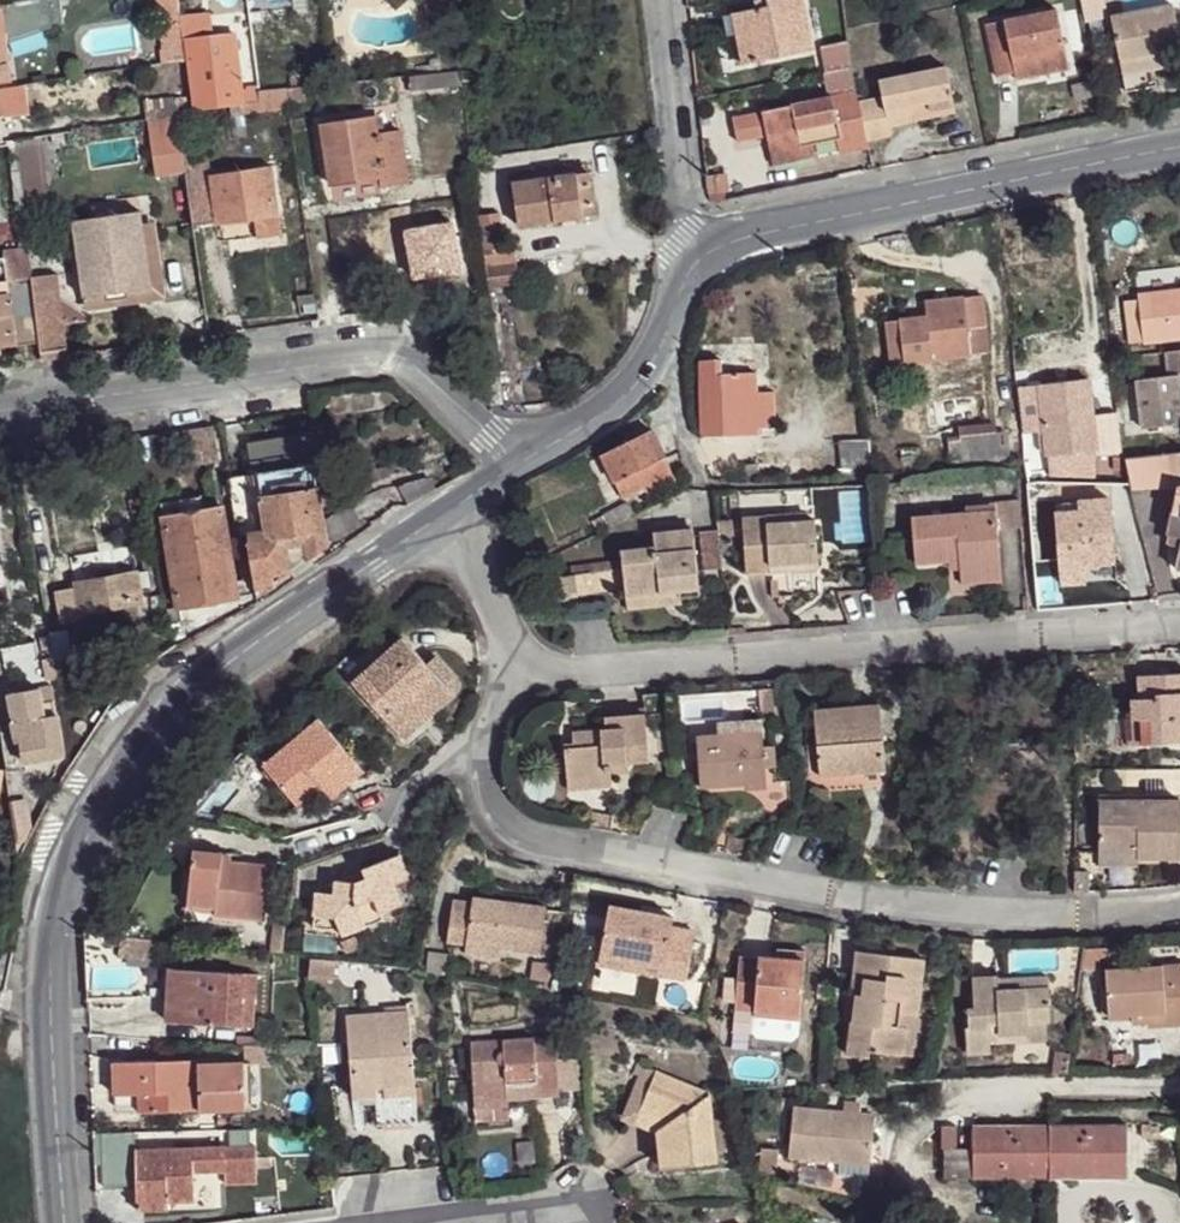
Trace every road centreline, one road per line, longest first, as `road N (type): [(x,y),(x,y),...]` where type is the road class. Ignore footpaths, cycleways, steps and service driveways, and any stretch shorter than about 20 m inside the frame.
road 1 (residential): [(65,1222),(46,1016),(53,912),(82,827),(137,742),(208,672),(447,519)]
road 2 (residential): [(523,668),(498,694),(480,732),(477,774),(511,830),(718,873),(939,907),(1027,915),(1127,914),(1179,903)]
road 3 (residential): [(1179,625),(1029,624),(768,654),(523,668)]
road 4 (residential): [(524,461),(419,359),(381,351),(0,411)]
road 5 (residential): [(706,259),(749,236),(875,205),(1179,145)]
road 6 (residential): [(524,461),(624,392),(706,259)]
road 7 (residential): [(665,0),(691,227),(706,259)]
road 8 (residential): [(576,1202),(409,1222)]
road 9 (residential): [(523,668),(471,552),(447,519)]

